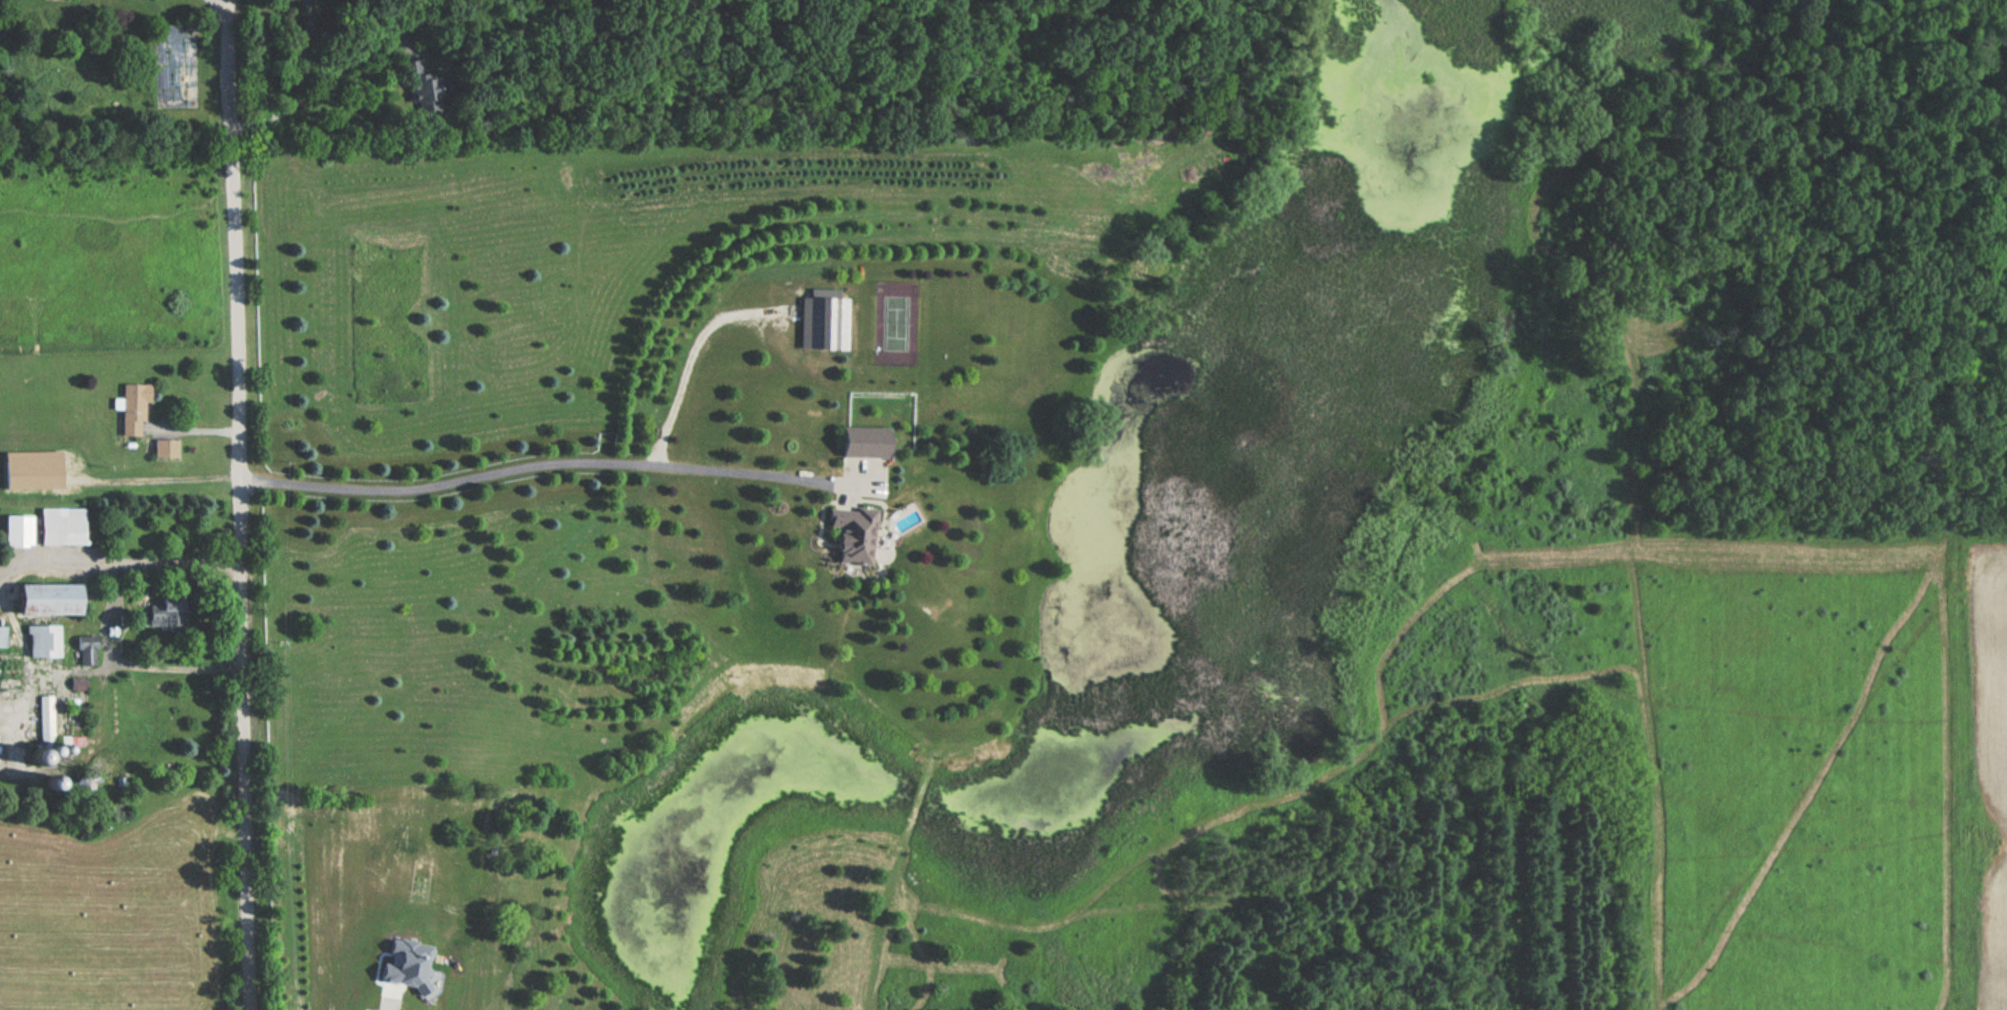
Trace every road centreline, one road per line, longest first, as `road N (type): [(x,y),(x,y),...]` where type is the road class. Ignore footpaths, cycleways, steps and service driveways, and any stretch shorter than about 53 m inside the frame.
road 1 (residential): [(246,1009),(229,0)]

